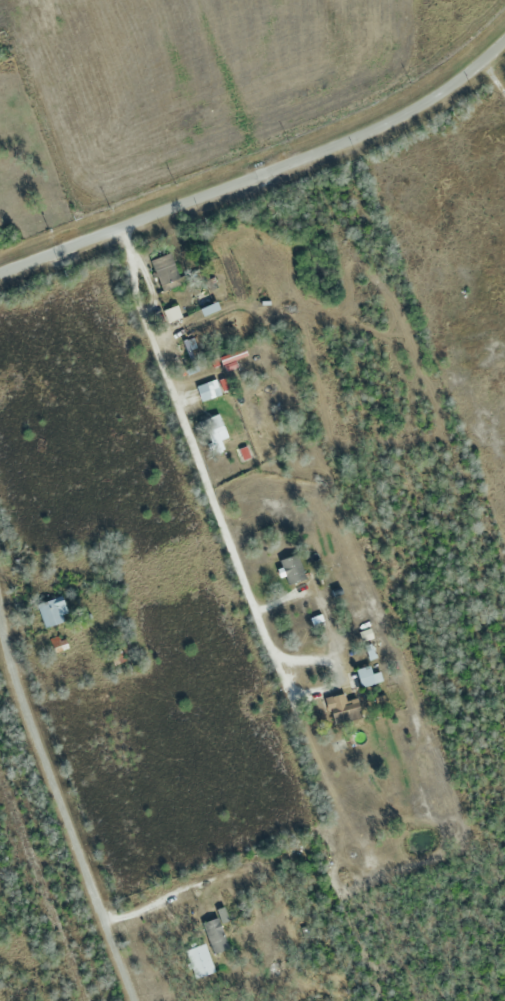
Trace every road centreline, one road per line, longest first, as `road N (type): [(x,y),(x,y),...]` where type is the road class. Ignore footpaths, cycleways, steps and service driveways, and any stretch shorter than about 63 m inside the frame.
road 1 (residential): [(504,33),(385,121),(0,270)]
road 2 (residential): [(133,1000),(0,632)]

